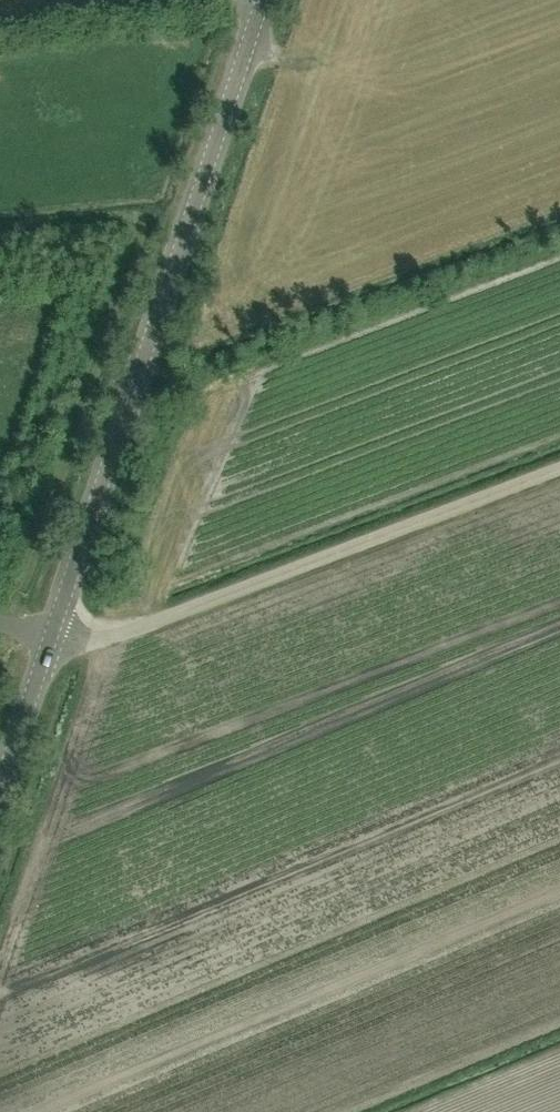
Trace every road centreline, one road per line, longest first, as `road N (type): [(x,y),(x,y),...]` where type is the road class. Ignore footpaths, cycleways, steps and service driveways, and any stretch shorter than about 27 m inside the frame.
road 1 (tertiary): [(0,785),(264,0)]
road 2 (track): [(53,621),(156,619),(231,598),(559,467)]

